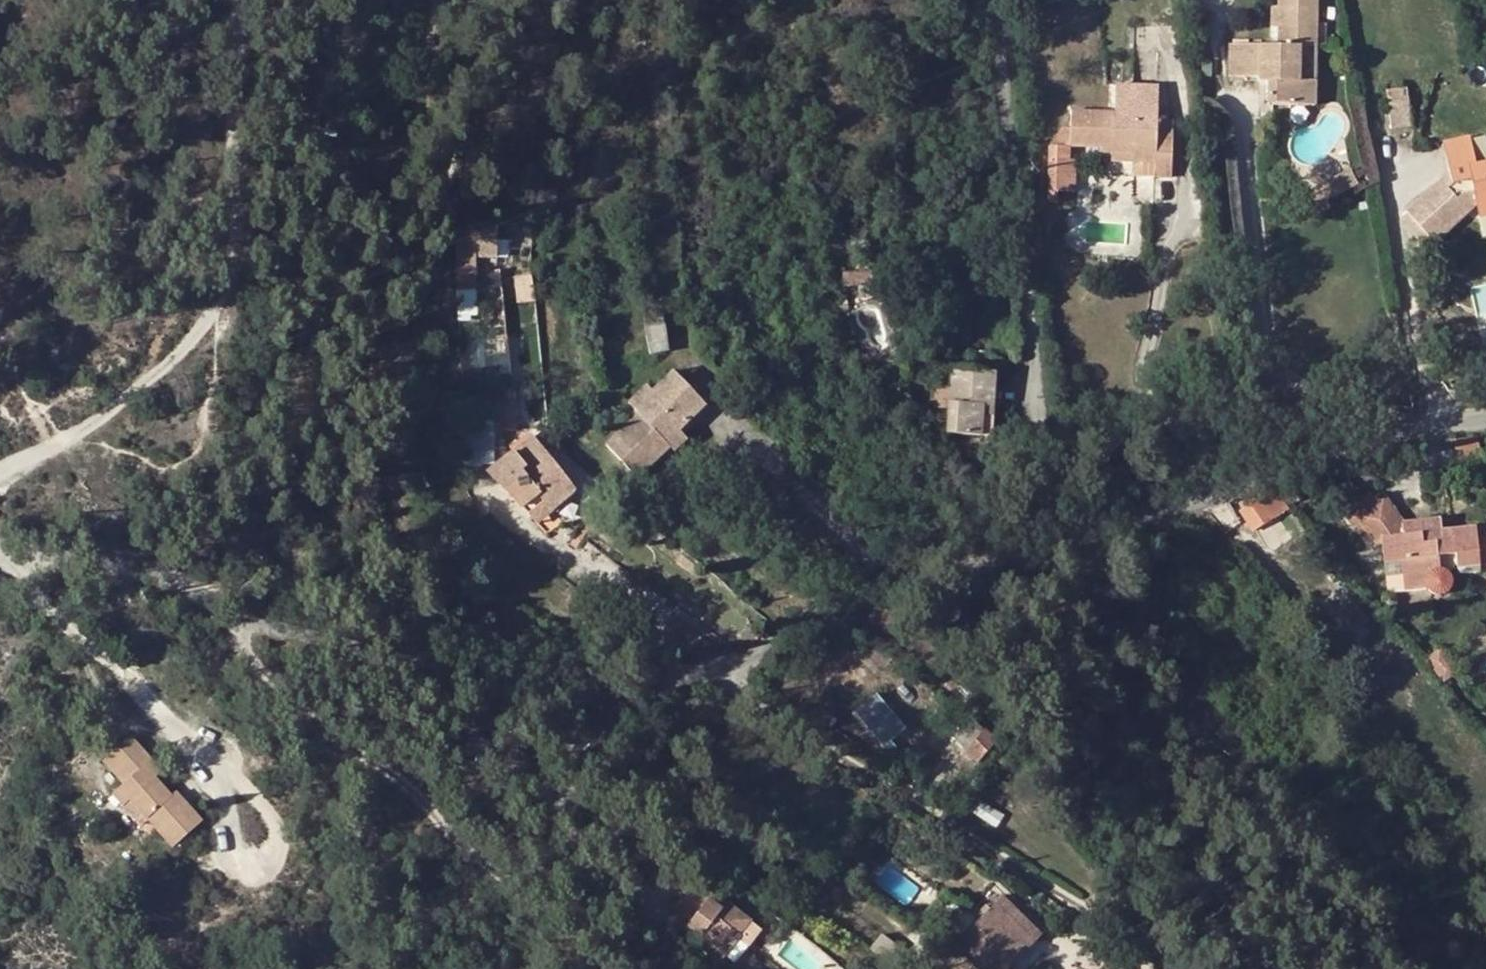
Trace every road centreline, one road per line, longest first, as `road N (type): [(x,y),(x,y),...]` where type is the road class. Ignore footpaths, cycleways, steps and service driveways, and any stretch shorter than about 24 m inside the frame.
road 1 (unclassified): [(1485,420),(1389,439),(1022,560),(884,585),(756,654),(603,696),(564,697),(451,675),(262,628),(143,572),(0,549)]

